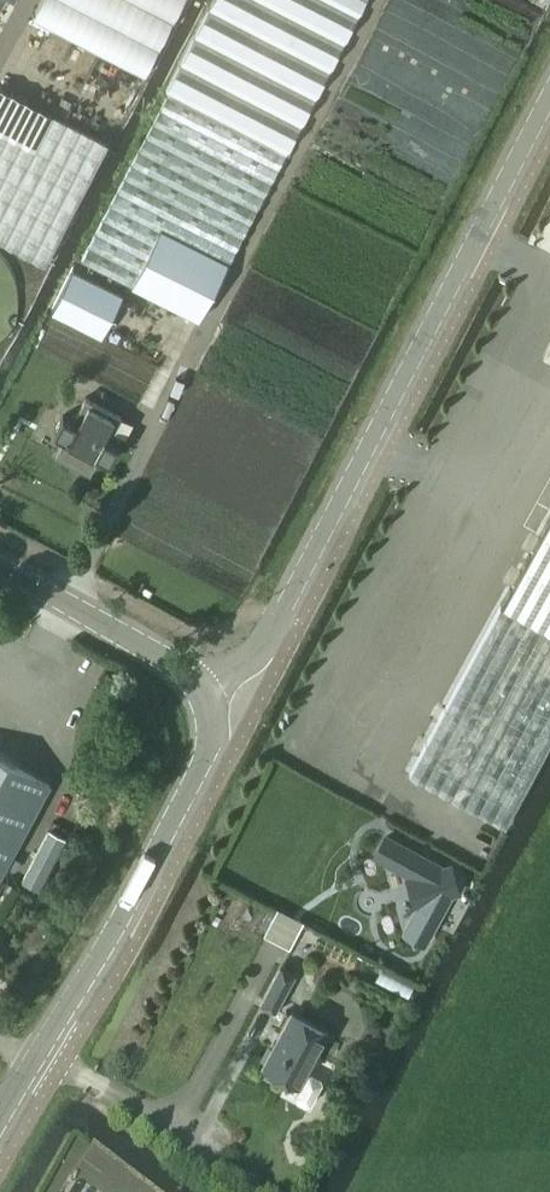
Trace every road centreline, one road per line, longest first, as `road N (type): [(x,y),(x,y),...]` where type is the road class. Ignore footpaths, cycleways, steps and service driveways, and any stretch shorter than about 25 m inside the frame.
road 1 (unclassified): [(206,693),(255,656),(279,617),(549,95)]
road 2 (track): [(377,0),(98,535)]
road 3 (tertiary): [(0,1117),(117,927),(208,752),(206,693)]
road 4 (tertiary): [(206,693),(174,663),(0,567)]

